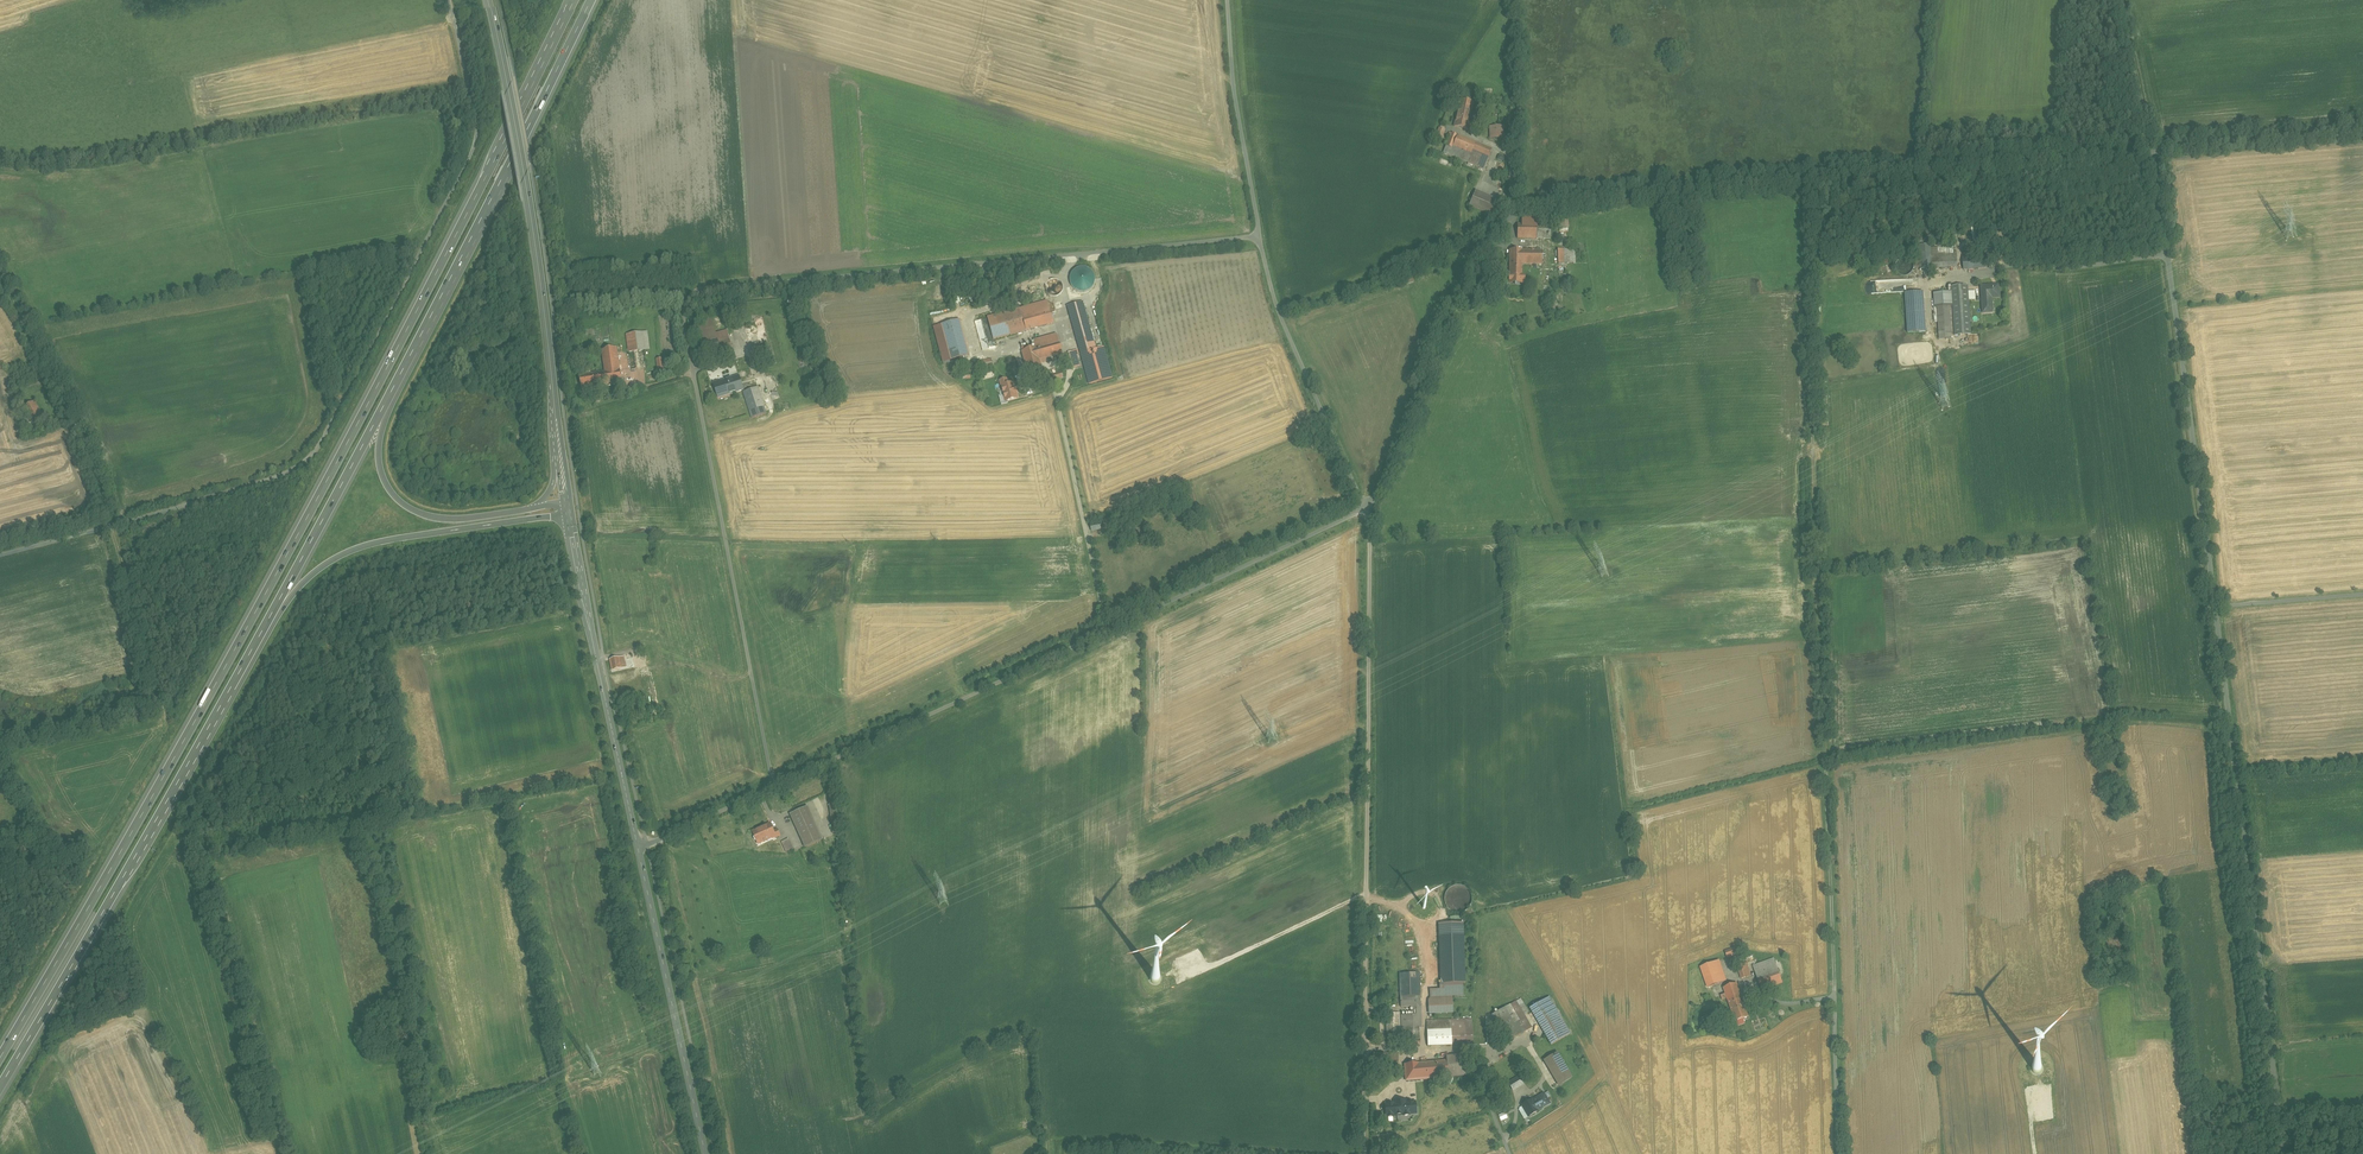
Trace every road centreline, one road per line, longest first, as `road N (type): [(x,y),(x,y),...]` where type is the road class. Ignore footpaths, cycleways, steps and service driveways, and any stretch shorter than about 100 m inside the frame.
road 1 (motorway): [(574,0),(234,652),(0,1047)]
road 2 (unclassified): [(774,789),(685,328),(695,292),(1260,238)]
road 3 (unclassified): [(2149,152),(1573,200),(1515,214),(1469,265),(1369,510)]
road 4 (track): [(450,0),(477,142),(316,449),(290,473),(0,555)]
road 5 (track): [(1802,180),(1835,1000)]
road 6 (unclassified): [(1369,510),(774,789)]
road 7 (unclassified): [(1369,1153),(1369,510)]
road 8 (unclassified): [(2287,1153),(2215,606)]
road 9 (motorway): [(0,1086),(238,680)]
road 10 (primary): [(560,462),(531,218),(486,0)]
road 11 (unclassified): [(2215,606),(2149,152)]
road 12 (motorway): [(238,680),(301,586),(340,556),(567,508)]
road 13 (motorway): [(417,345),(591,0)]
road 14 (motorway): [(238,680),(417,345)]
road 15 (track): [(282,1153),(195,837),(197,825),(209,821)]
road 16 (secondary): [(638,847),(567,508)]
road 17 (secondary): [(706,1153),(638,847)]
road 18 (motorway): [(533,509),(438,518),(389,490),(380,466),(382,433),(417,345)]
road 19 (unclassified): [(1369,510),(1281,316),(1260,238)]
road 20 (track): [(0,279),(74,425),(111,526)]
road 21 (unclassified): [(1260,238),(1227,0)]
road 22 (unclassified): [(2362,132),(2149,152)]
road 23 (track): [(165,718),(111,526)]
road 24 (unclassified): [(2149,152),(2117,0)]
road 25 (unclassified): [(774,789),(638,847)]
road 26 (unclassified): [(2362,595),(2215,606)]
road 27 (track): [(1812,385),(1939,362)]

